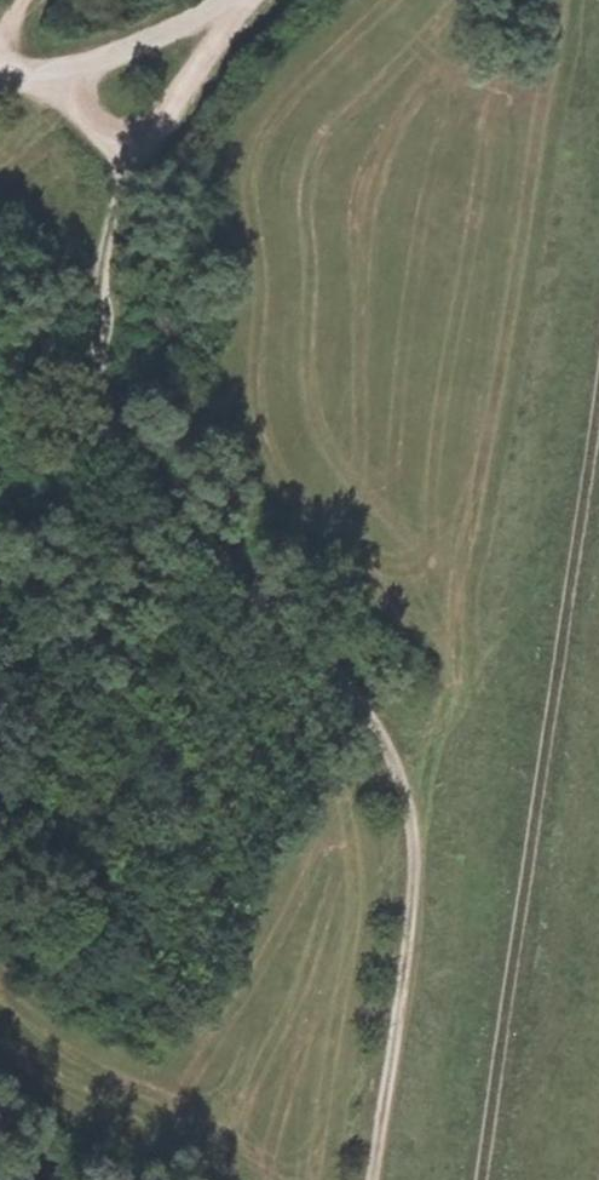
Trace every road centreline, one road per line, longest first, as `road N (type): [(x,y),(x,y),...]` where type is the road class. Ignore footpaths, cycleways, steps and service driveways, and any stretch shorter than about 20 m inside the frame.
road 1 (track): [(34,0),(8,42),(21,74),(87,112),(121,175),(102,275),(104,408),(166,516),(341,680),(391,760),(409,845),(405,948),(369,1179)]
road 2 (track): [(479,1179),(598,372)]
road 3 (track): [(121,175),(221,27),(250,0)]

